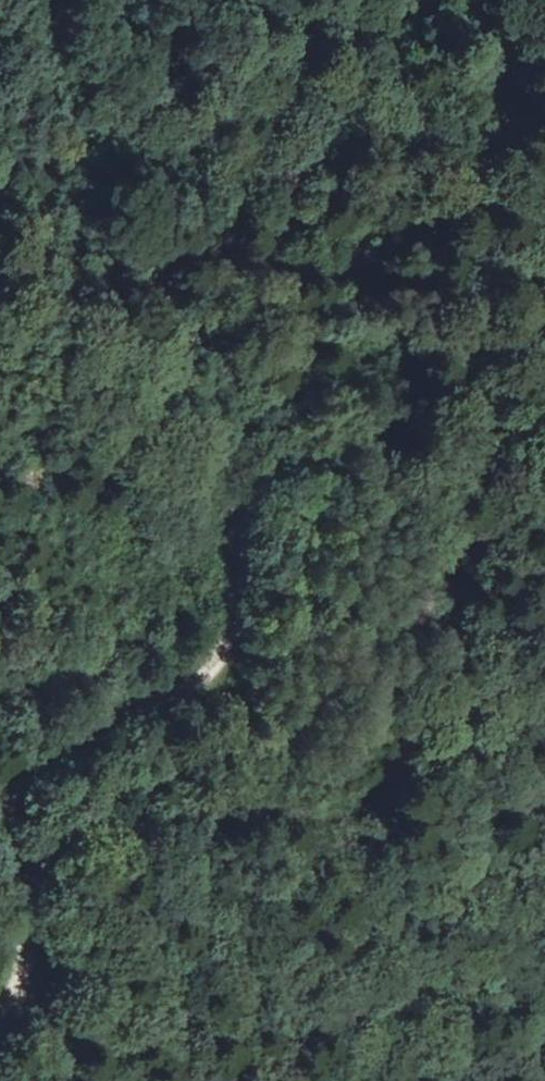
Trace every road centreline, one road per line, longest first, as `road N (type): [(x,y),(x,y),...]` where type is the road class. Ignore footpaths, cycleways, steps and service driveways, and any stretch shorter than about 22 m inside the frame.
road 1 (track): [(20,894),(46,836),(138,810),(268,821),(336,804),(415,738),(449,639),(441,302),(467,200),(504,125),(511,79),(482,0)]
road 2 (track): [(20,894),(13,840),(24,767),(64,727),(179,694),(209,672),(229,643),(242,468),(224,383),(192,318),(143,294),(97,257),(15,146),(0,105)]
road 3 (track): [(0,1013),(31,958),(33,920),(20,894)]

